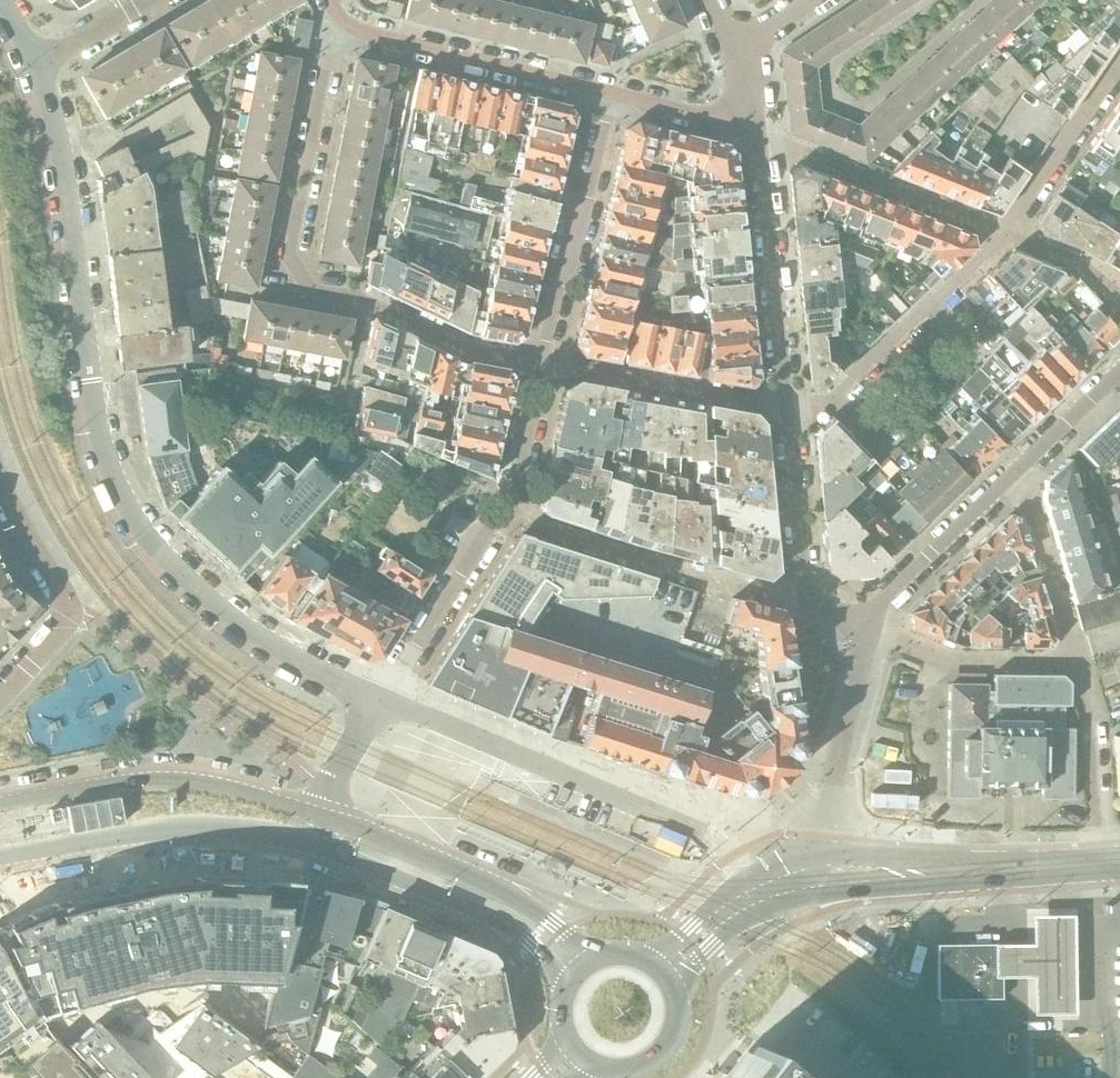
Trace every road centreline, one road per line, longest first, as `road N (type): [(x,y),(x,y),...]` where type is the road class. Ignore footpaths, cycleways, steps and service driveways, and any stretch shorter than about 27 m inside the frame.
road 1 (residential): [(382,701),(257,638),(200,596),(147,542),(109,474),(84,391),(60,154),(34,67)]
road 2 (residential): [(339,22),(293,274),(468,349),(544,363)]
road 3 (residential): [(326,817),(186,782),(0,805)]
road 4 (residential): [(813,594),(758,596),(505,516)]
road 5 (residential): [(7,861),(211,830),(314,848)]
road 6 (residential): [(595,957),(501,890),(326,817)]
road 7 (residential): [(314,848),(504,925),(567,983)]
road 8 (residential): [(1010,233),(826,396),(787,405)]
road 9 (residential): [(609,93),(357,34),(339,22)]
road 10 (residential): [(544,363),(609,93)]
road 11 (residential): [(760,136),(787,405)]
road 12 (residential): [(760,136),(1010,233)]
road 13 (residential): [(0,701),(40,662),(67,611),(0,477)]
road 14 (residential): [(787,405),(544,363)]
road 15 (residential): [(822,852),(867,628)]
road 16 (residential): [(382,701),(505,516)]
road 17 (residential): [(867,628),(943,659),(1079,663)]
road 18 (residential): [(867,628),(1020,477)]
road 19 (secondary): [(822,852),(745,884),(652,961)]
road 20 (residential): [(1079,663),(1092,721),(1094,864)]
road 21 (residential): [(1010,233),(1119,69)]
road 22 (residential): [(1020,477),(1079,663)]
road 23 (residential): [(787,405),(813,594)]
road 24 (secondary): [(673,983),(734,927),(818,892)]
road 25 (residential): [(505,516),(544,363)]
road 26 (residential): [(760,136),(609,93)]
road 27 (secondary): [(590,1065),(636,1071),(662,1055),(680,1013),(673,983)]
road 28 (secondary): [(953,874),(1094,864)]
road 29 (residential): [(1020,477),(1119,378)]
road 30 (secondary): [(818,892),(953,874)]
road 31 (secondary): [(953,874),(822,852)]
road 32 (residential): [(34,67),(148,0)]
road 33 (residential): [(326,817),(344,761),(382,701)]
road 34 (residential): [(1119,289),(1010,233)]

